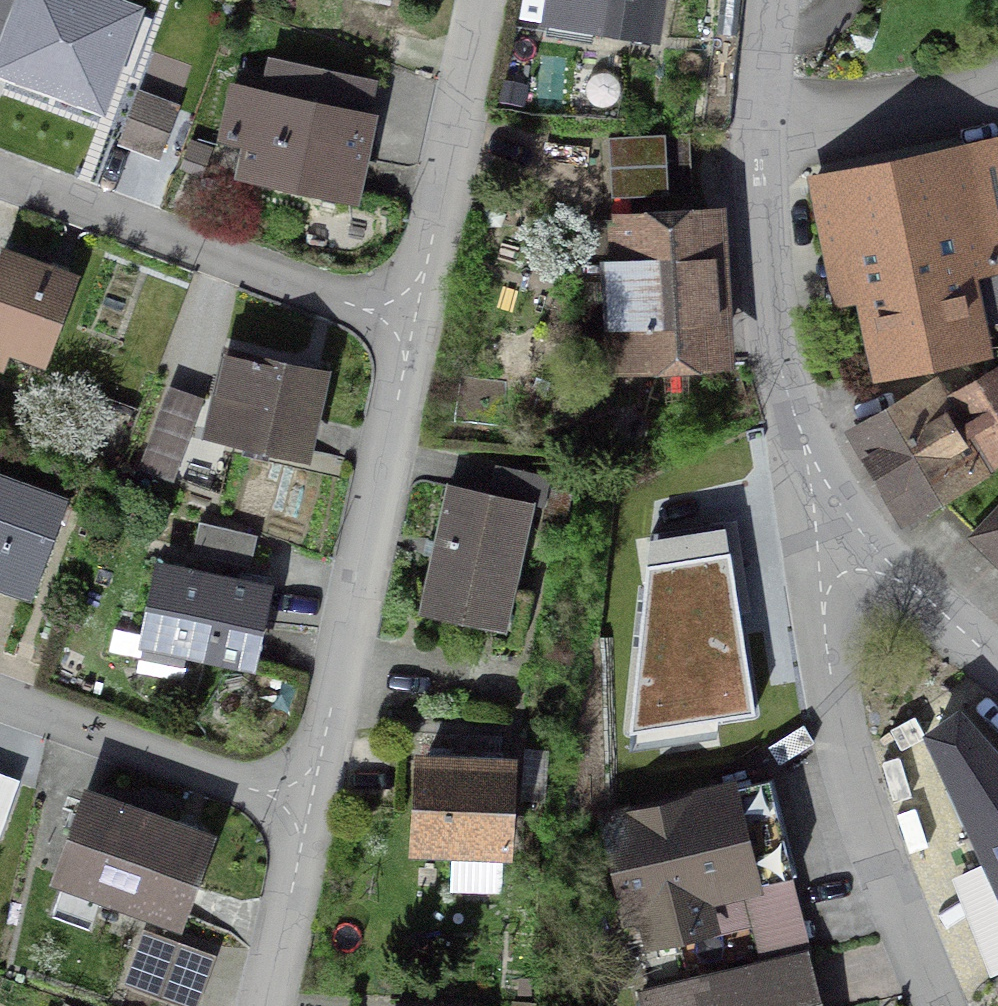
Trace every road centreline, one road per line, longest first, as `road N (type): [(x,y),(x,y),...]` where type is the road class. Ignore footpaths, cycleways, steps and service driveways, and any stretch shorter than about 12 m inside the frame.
road 1 (residential): [(831,523),(825,612),(836,701),(868,828),(934,1005)]
road 2 (residential): [(414,317),(315,802)]
road 3 (residential): [(0,173),(414,317)]
road 4 (residential): [(762,120),(774,307),(804,444),(831,523)]
road 5 (residential): [(0,698),(188,768),(315,802)]
road 6 (residential): [(480,0),(414,317)]
road 7 (residential): [(762,120),(847,118),(997,84)]
road 8 (residential): [(831,523),(997,667)]
road 9 (residential): [(315,802),(267,1005)]
road 10 (residential): [(773,0),(762,120)]

